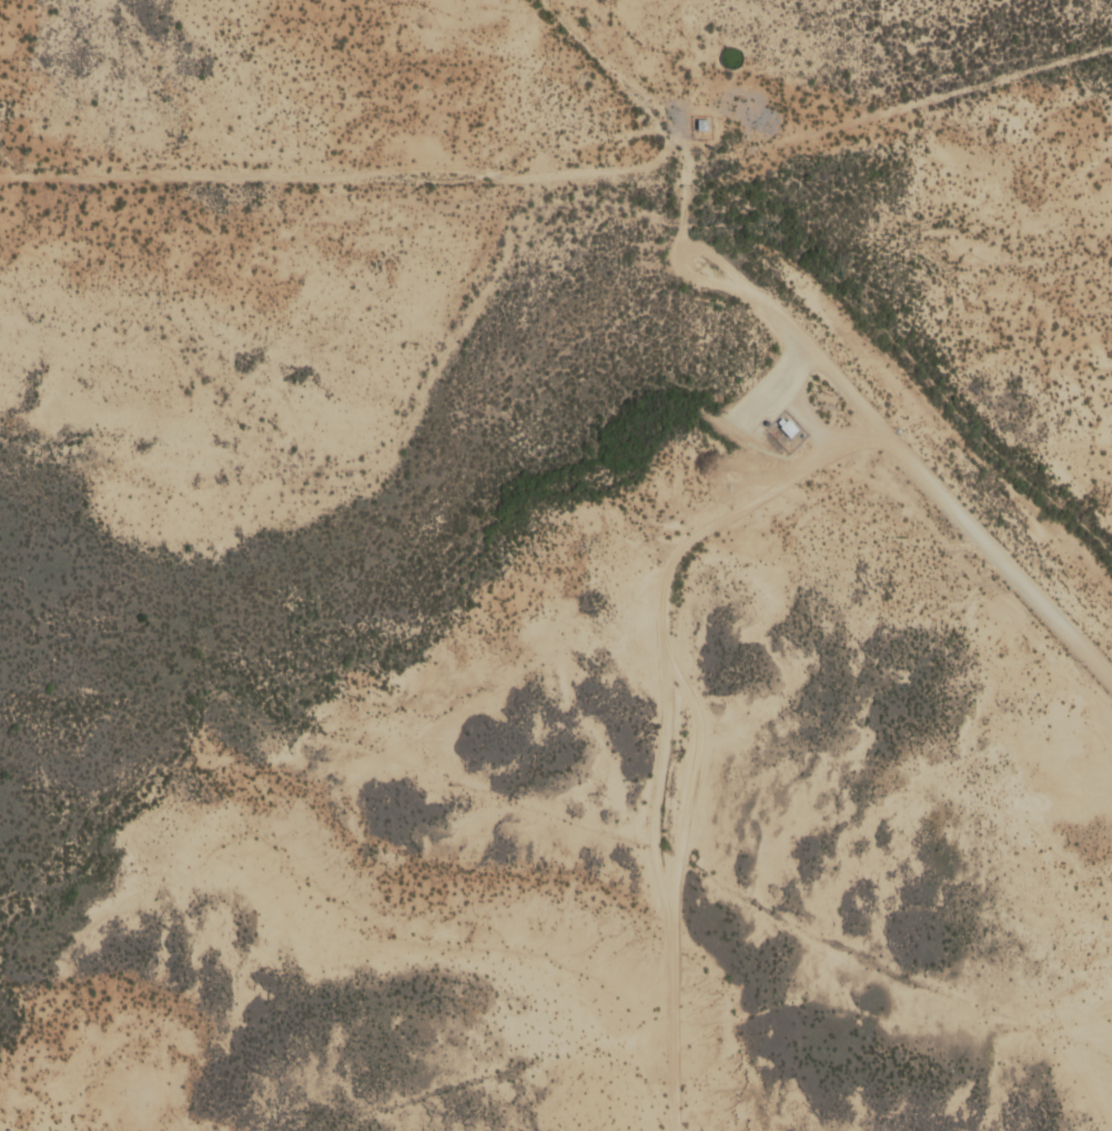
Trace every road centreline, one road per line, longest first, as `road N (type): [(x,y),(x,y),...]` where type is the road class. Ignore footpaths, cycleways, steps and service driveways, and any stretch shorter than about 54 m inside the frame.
road 1 (residential): [(1111,685),(748,299),(690,275),(676,247),(686,164),(609,0)]

